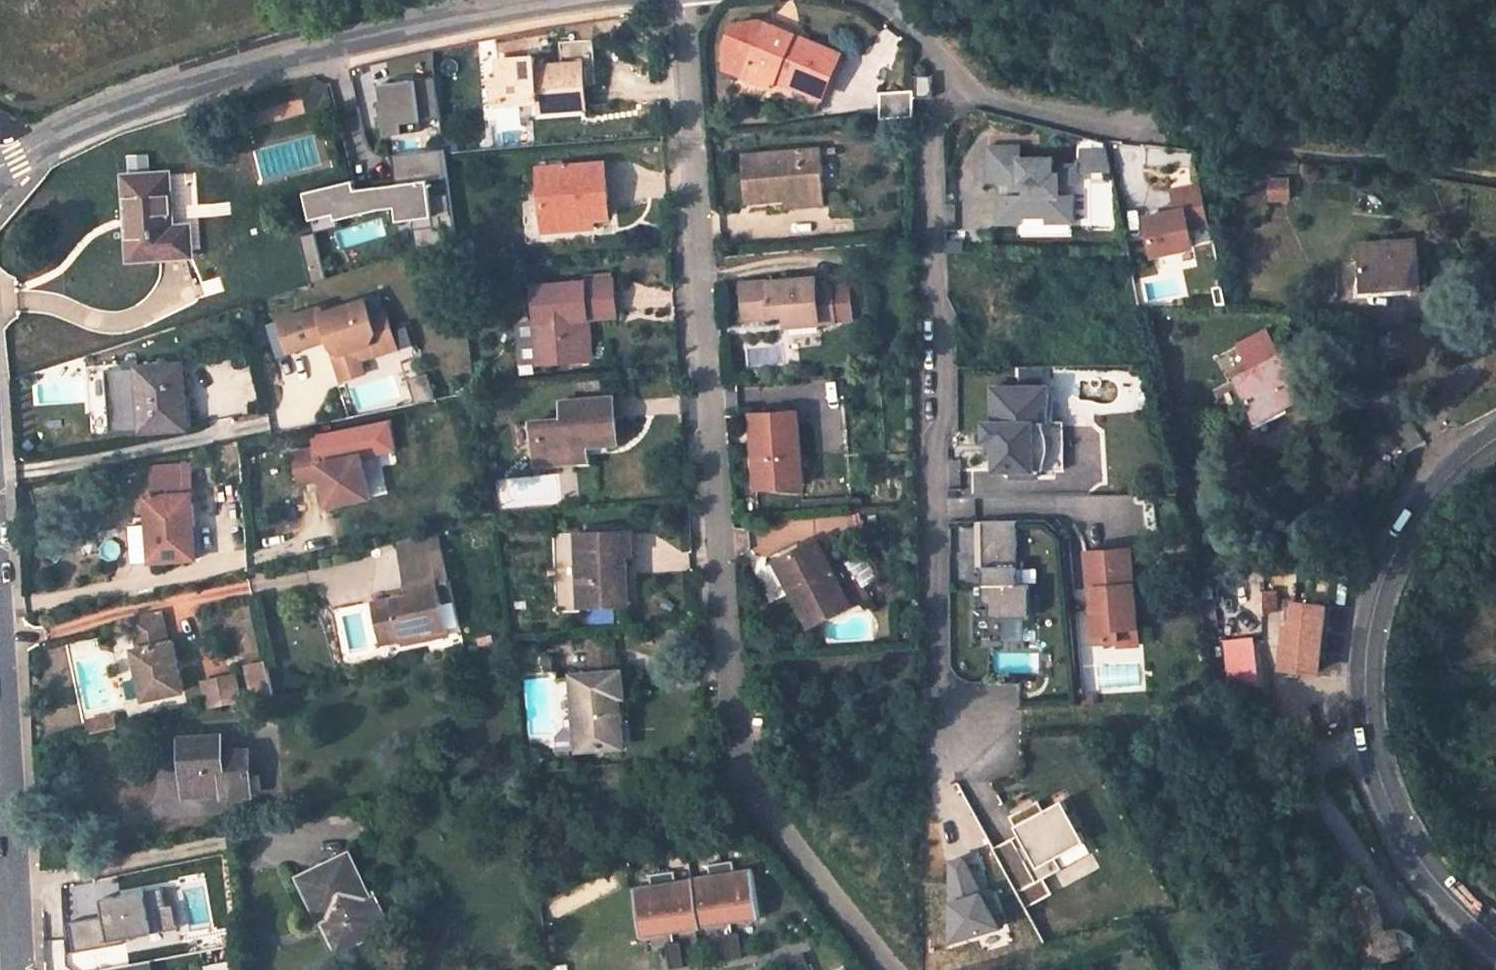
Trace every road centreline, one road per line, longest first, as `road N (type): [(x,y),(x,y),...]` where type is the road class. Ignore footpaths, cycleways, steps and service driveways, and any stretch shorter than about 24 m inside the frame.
road 1 (residential): [(681,0),(742,752),(781,838),(888,969)]
road 2 (residential): [(975,740),(938,672),(934,441),(945,420),(933,133),(958,75)]
road 3 (unclassified): [(596,0),(305,56),(153,100),(0,163)]
road 4 (secondary): [(1495,440),(1422,506),(1392,552),(1371,611),(1364,668),(1368,733),(1408,843),(1495,938)]
road 5 (track): [(1495,171),(1124,133)]
road 6 (unclassified): [(1124,133),(983,100),(958,75)]
road 7 (unclassified): [(0,802),(9,969)]

